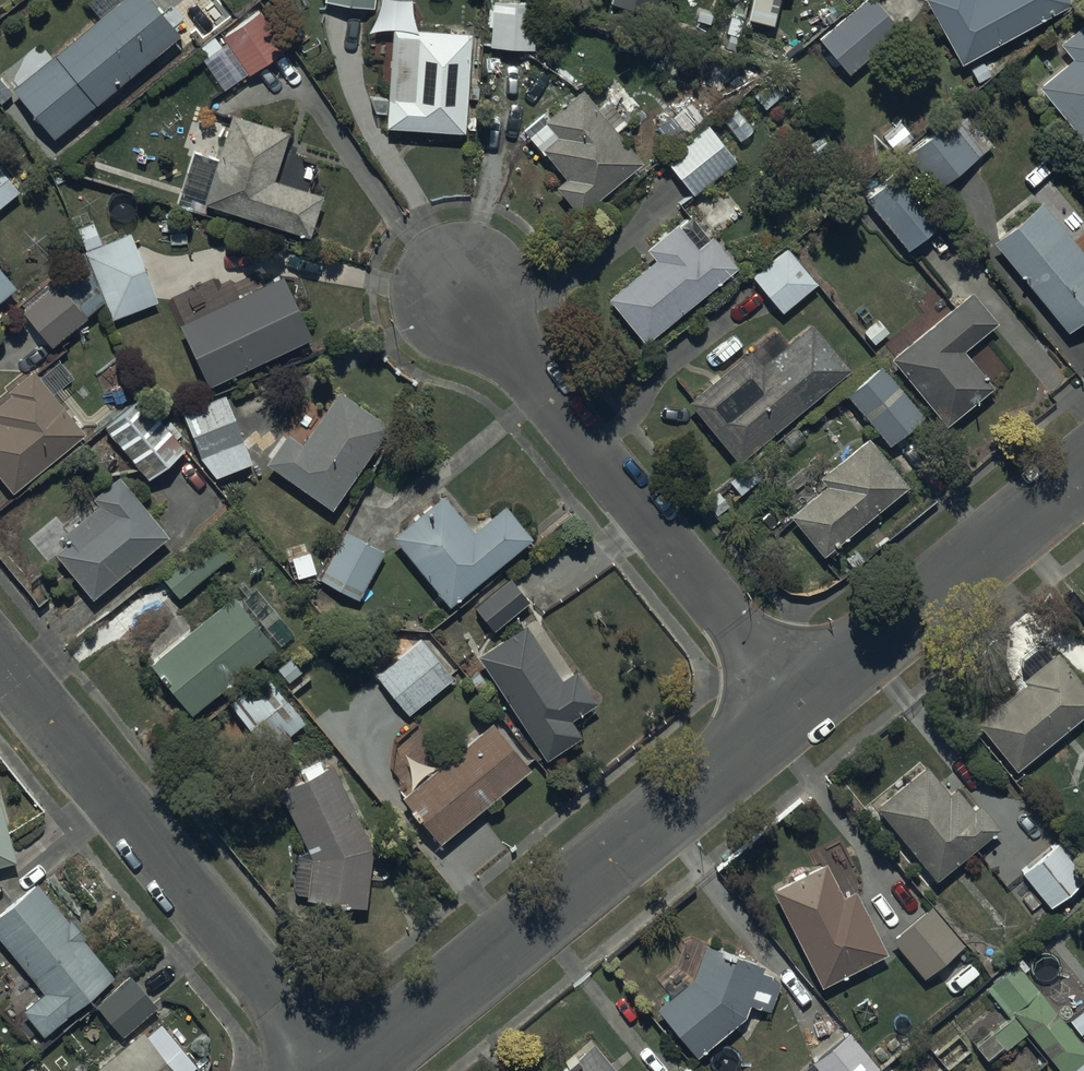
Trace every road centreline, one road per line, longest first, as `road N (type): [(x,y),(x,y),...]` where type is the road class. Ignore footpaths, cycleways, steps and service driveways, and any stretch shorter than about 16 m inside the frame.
road 1 (residential): [(807,705),(356,1070)]
road 2 (residential): [(463,293),(807,705)]
road 3 (residential): [(0,657),(337,1070)]
road 4 (residential): [(1083,471),(807,705)]

